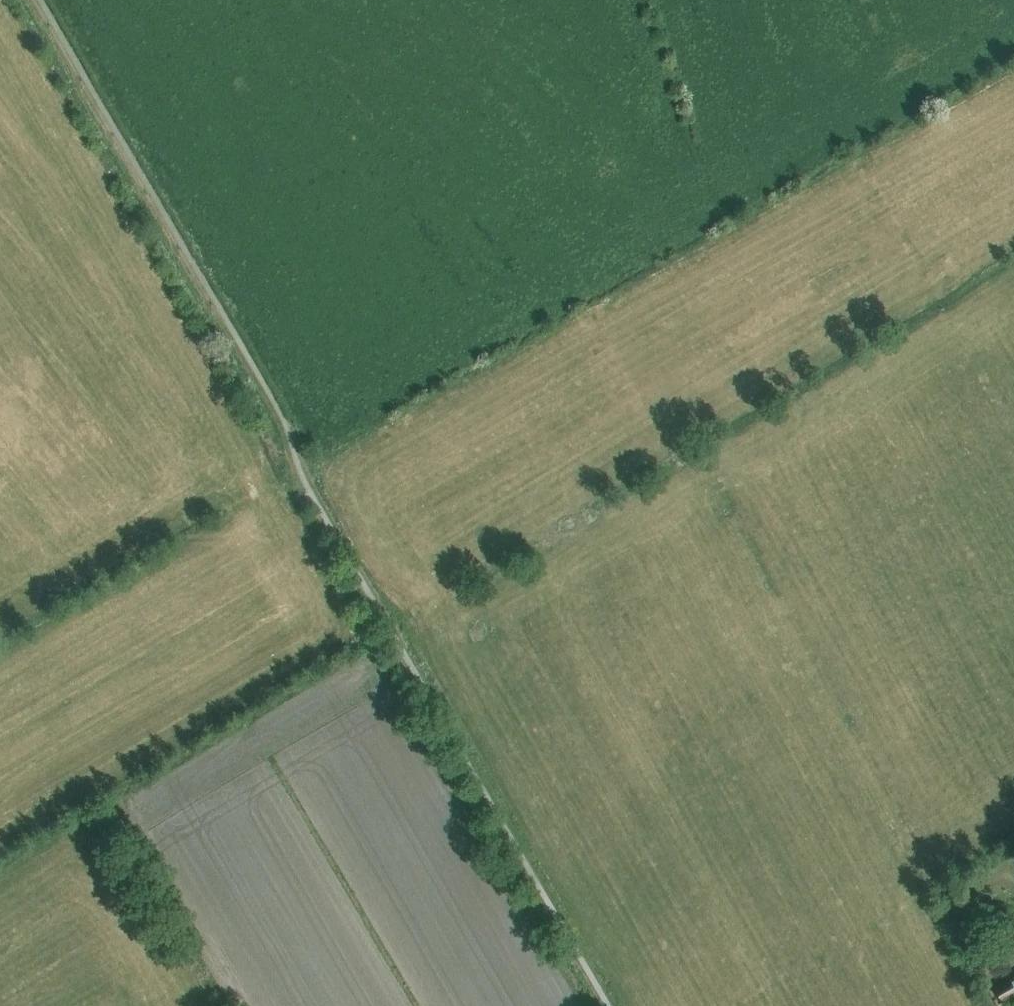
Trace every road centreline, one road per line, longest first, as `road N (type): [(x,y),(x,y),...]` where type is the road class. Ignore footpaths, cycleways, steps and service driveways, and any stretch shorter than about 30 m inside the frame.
road 1 (track): [(290,444),(274,434),(26,0)]

